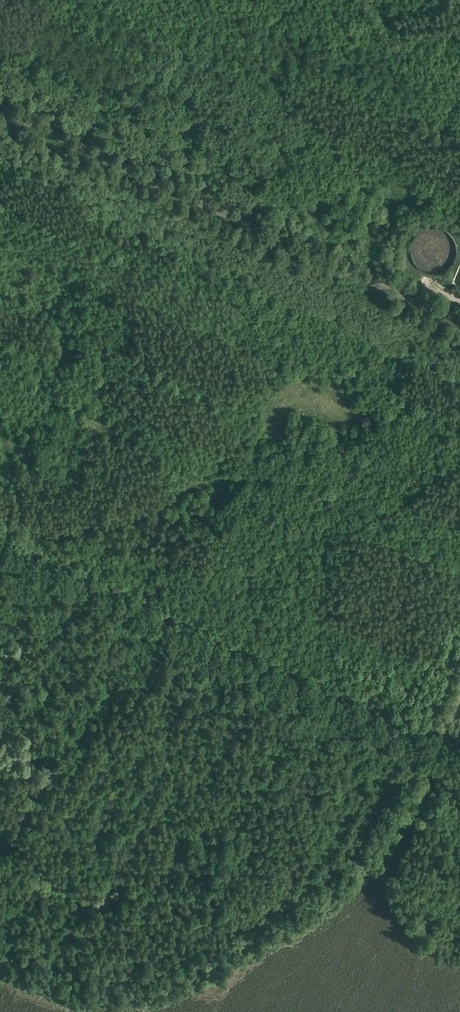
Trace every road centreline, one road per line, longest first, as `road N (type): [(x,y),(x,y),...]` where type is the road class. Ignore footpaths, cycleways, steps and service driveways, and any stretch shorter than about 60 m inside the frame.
road 1 (unclassified): [(459,324),(0,110)]

